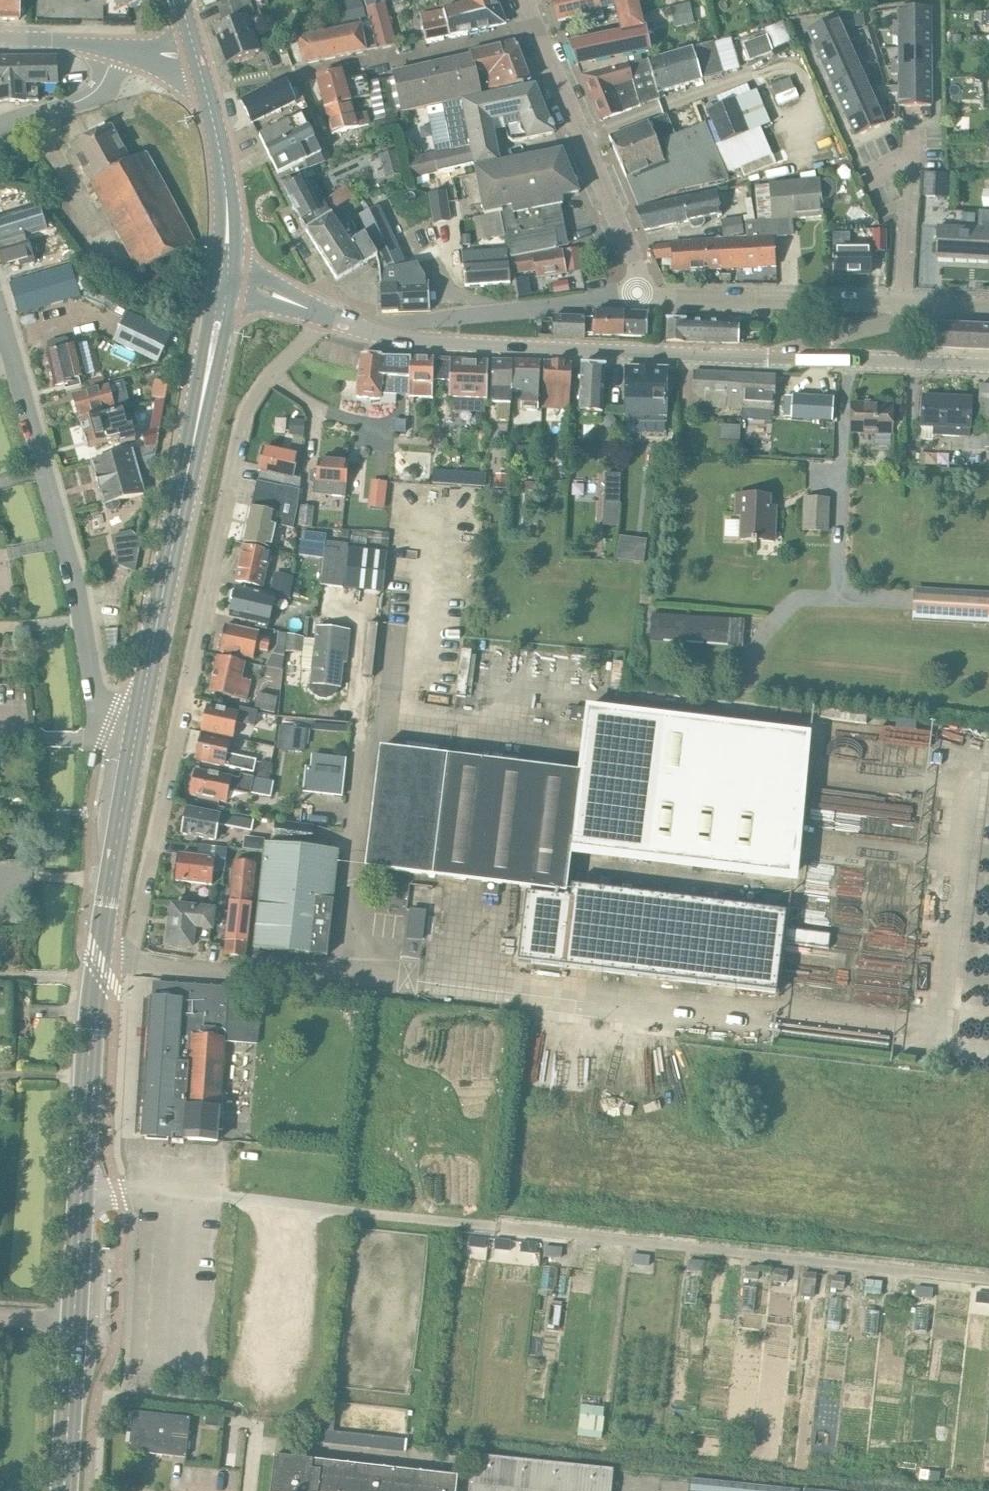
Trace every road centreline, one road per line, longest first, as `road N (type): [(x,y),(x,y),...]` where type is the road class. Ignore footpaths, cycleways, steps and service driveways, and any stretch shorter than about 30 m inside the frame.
road 1 (residential): [(130,962),(240,420),(260,383),(325,315)]
road 2 (secondary): [(63,1490),(98,960)]
road 3 (secondary): [(133,742),(224,278)]
road 4 (residential): [(0,313),(65,543),(100,721),(133,742)]
road 5 (tertiary): [(371,331),(432,342),(793,356)]
road 6 (residential): [(637,295),(628,248),(523,0)]
road 7 (unclassified): [(371,331),(637,295)]
road 8 (unclassified): [(904,305),(637,295)]
road 9 (secondary): [(224,278),(224,175),(196,57)]
road 10 (secondary): [(98,960),(133,742)]
road 11 (tertiary): [(793,356),(988,364)]
road 12 (residential): [(130,962),(324,979)]
road 13 (residential): [(904,305),(913,123)]
road 14 (residential): [(120,45),(87,97),(0,127)]
road 15 (residential): [(793,356),(892,319),(904,305)]
road 16 (tertiary): [(0,40),(120,45)]

